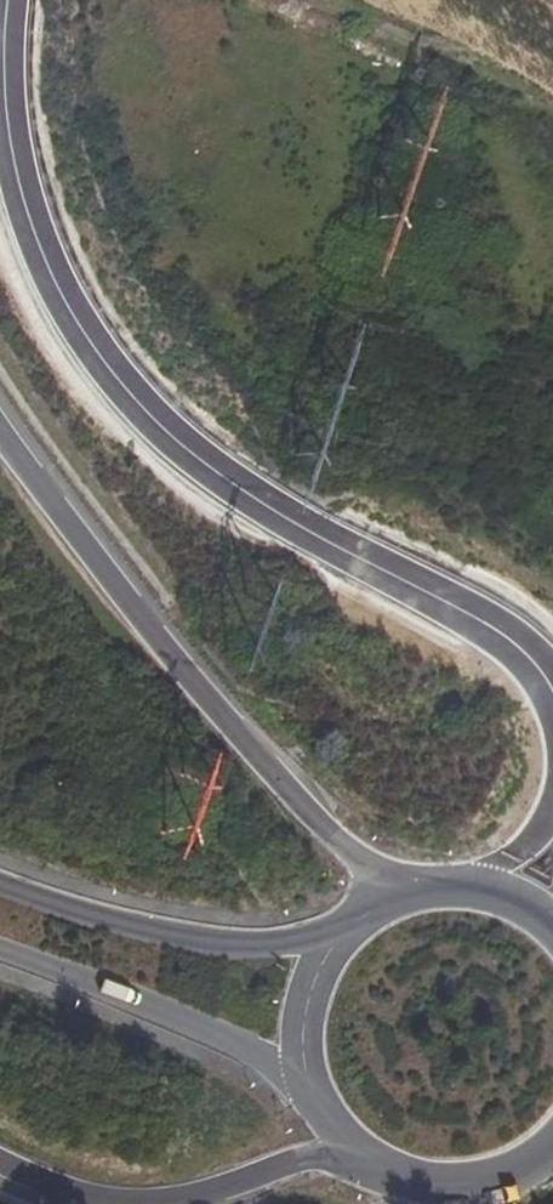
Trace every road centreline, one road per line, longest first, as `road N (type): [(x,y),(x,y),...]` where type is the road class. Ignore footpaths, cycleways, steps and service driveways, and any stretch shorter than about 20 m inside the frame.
road 1 (tertiary): [(552,688),(505,636),(221,476),(110,370),(61,291),(26,208),(6,111),(7,0)]
road 2 (primary): [(391,901),(103,570),(0,428)]
road 3 (primary): [(0,1162),(58,1189),(153,1201),(327,1154),(366,1155)]
road 4 (tertiary): [(342,938),(203,937),(0,882)]
road 5 (tertiary): [(0,950),(189,1023),(315,1089)]
road 6 (track): [(362,0),(473,49),(552,104)]
road 7 (tertiary): [(366,1155),(415,1179),(470,1183),(522,1168),(552,1146)]
road 8 (tertiary): [(342,938),(308,1009),(315,1089)]

